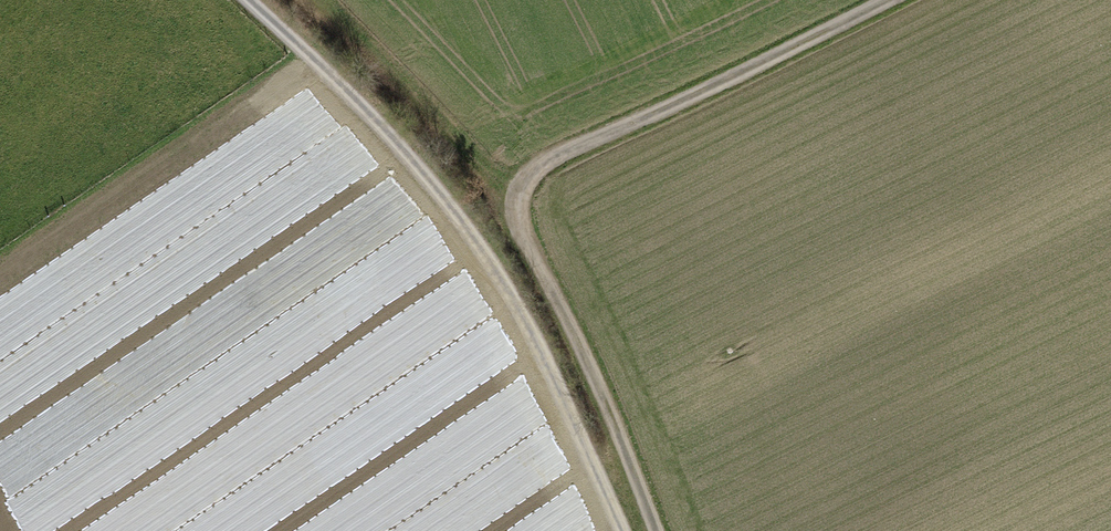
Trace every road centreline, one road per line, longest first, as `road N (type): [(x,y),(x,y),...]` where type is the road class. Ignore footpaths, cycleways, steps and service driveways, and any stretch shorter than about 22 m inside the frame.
road 1 (track): [(653,530),(510,189),(527,165),(867,0)]
road 2 (track): [(617,530),(473,237),(279,25)]

